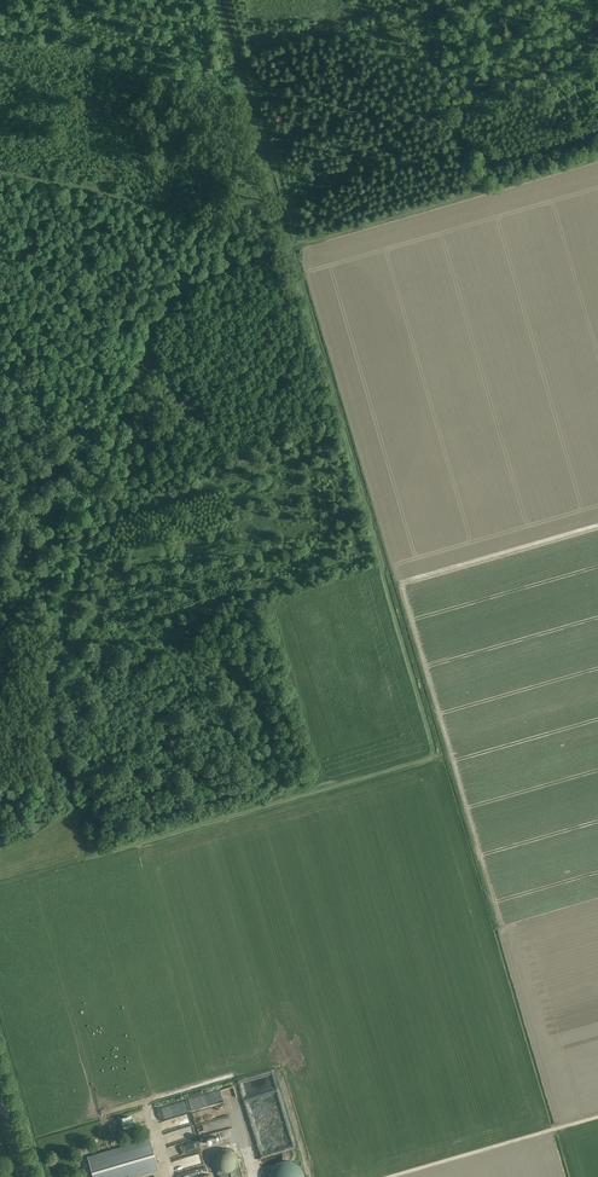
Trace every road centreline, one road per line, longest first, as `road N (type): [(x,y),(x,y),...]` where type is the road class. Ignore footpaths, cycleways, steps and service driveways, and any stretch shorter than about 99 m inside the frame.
road 1 (track): [(89,850),(48,696),(124,413),(0,368)]
road 2 (track): [(0,879),(298,791)]
road 3 (track): [(0,167),(289,232)]

